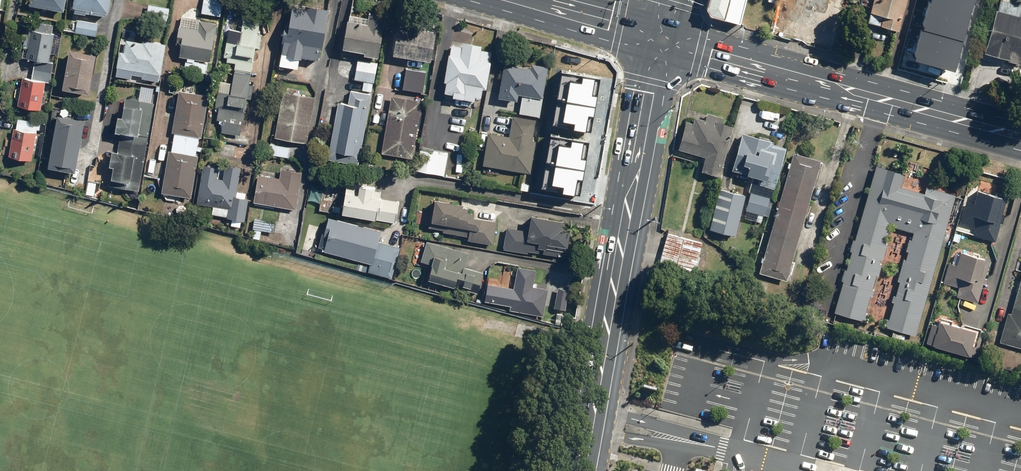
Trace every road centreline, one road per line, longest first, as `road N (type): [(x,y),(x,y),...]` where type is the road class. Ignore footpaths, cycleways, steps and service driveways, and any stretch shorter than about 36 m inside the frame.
road 1 (primary): [(661,42),(582,470)]
road 2 (primary): [(1020,137),(661,42)]
road 3 (primary): [(661,42),(505,0)]

